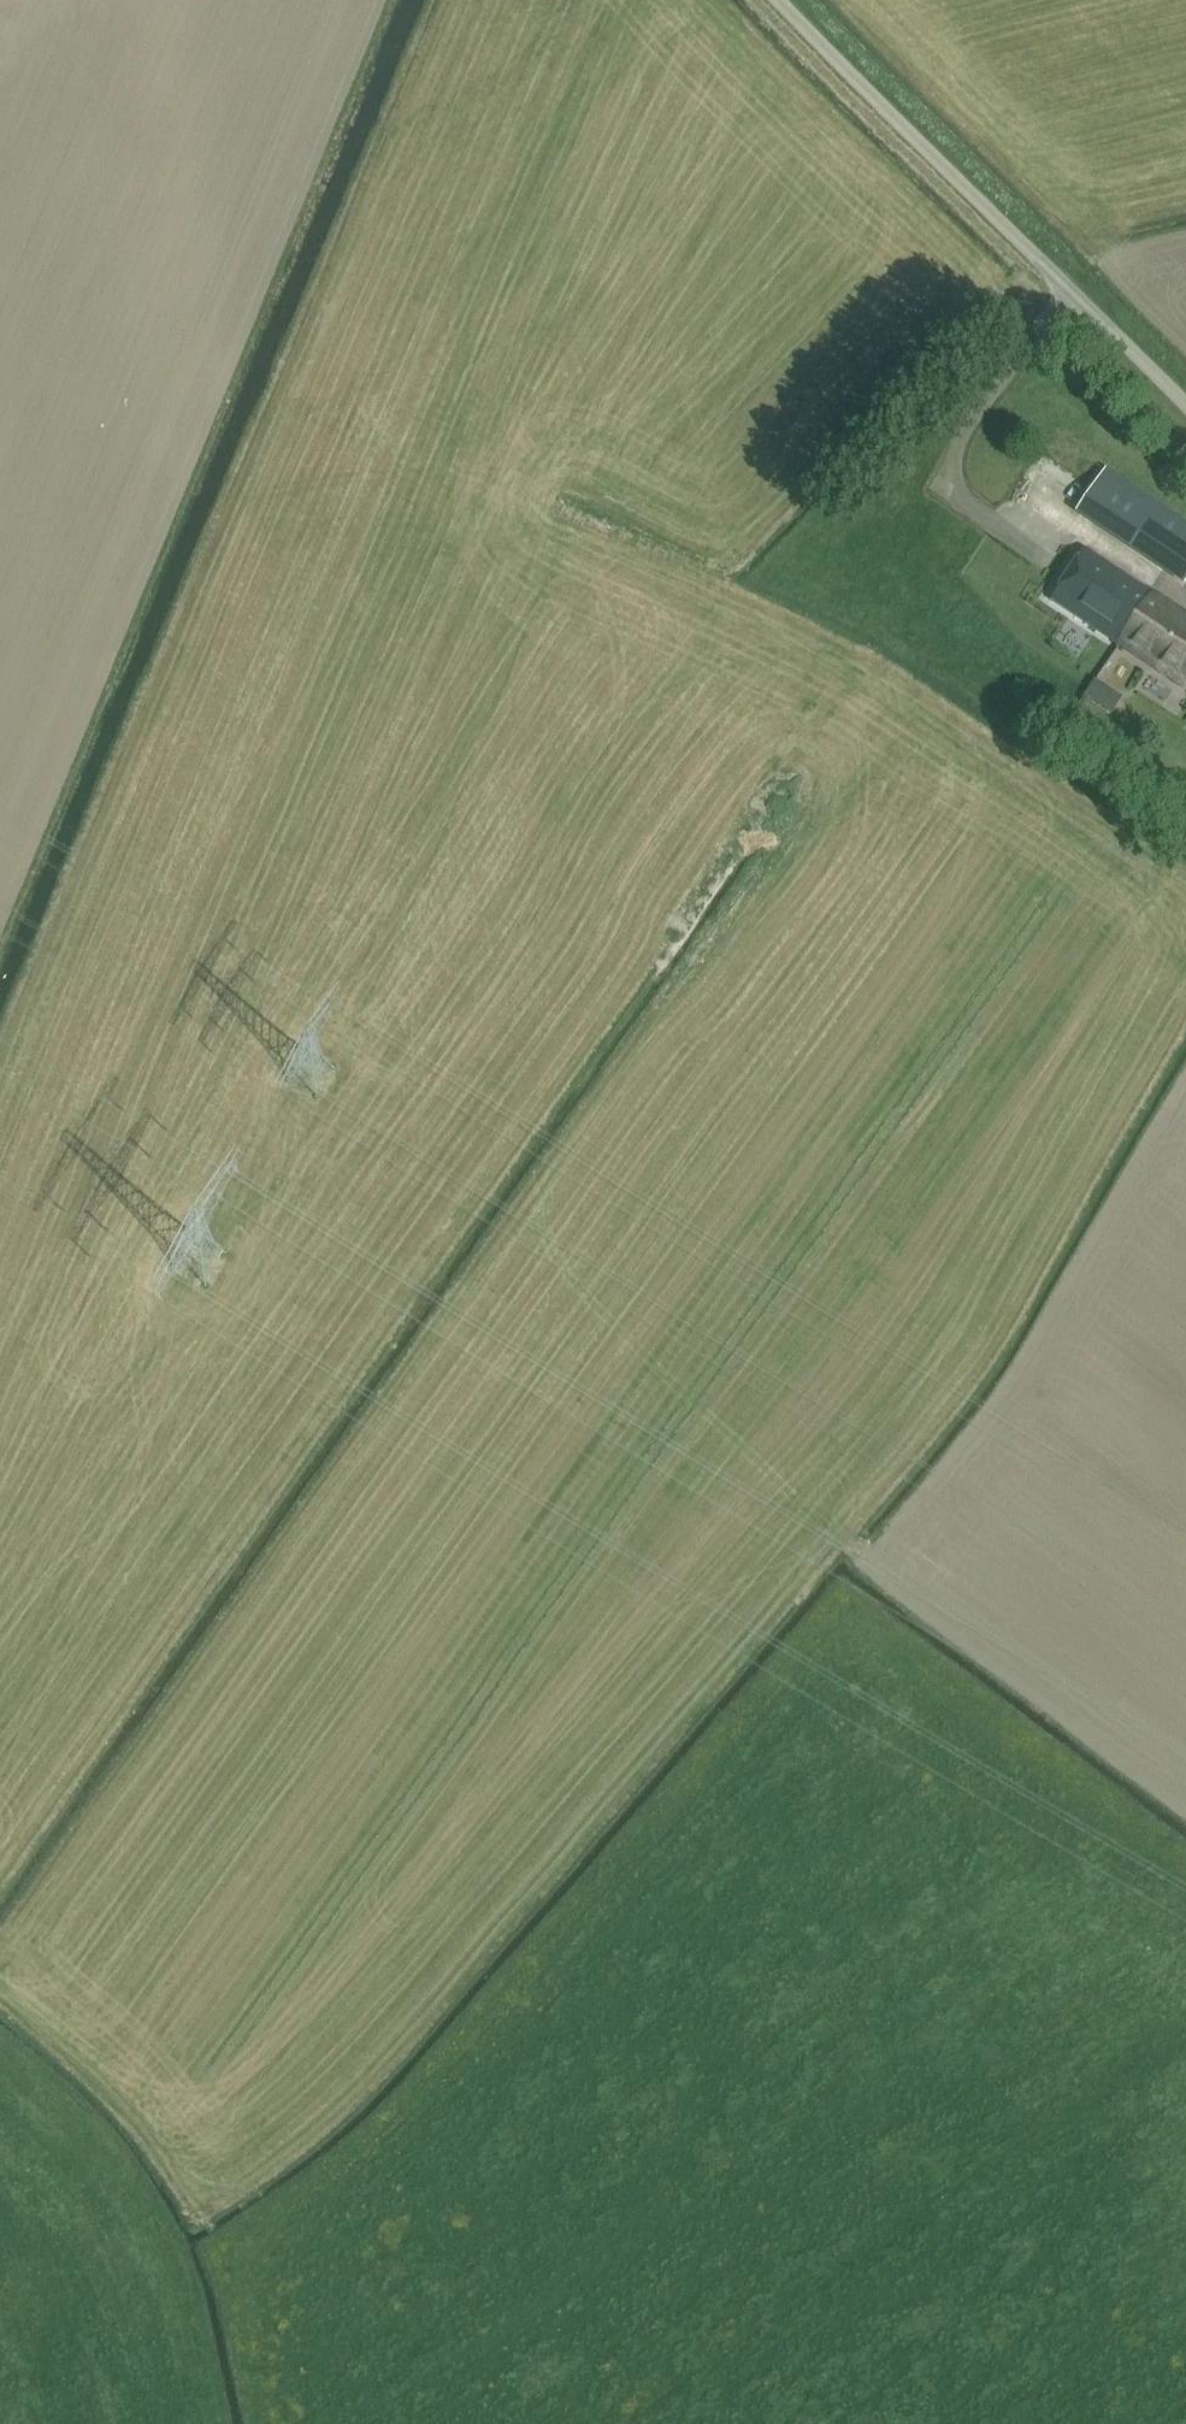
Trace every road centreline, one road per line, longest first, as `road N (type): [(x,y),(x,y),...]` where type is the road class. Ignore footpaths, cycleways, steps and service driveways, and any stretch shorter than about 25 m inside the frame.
road 1 (unclassified): [(1185,403),(779,0)]

